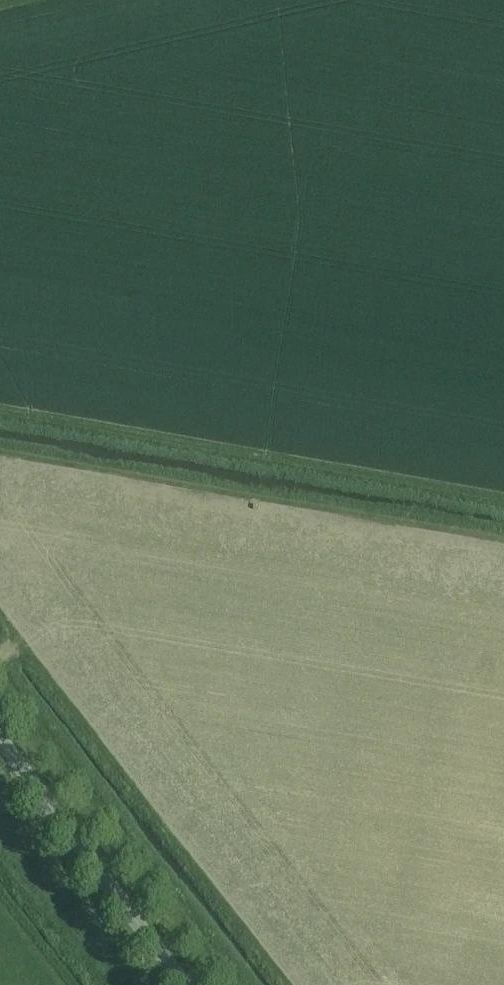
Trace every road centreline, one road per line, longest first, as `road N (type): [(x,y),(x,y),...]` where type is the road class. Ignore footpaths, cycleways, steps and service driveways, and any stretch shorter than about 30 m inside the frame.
road 1 (unclassified): [(184,984),(0,742)]

